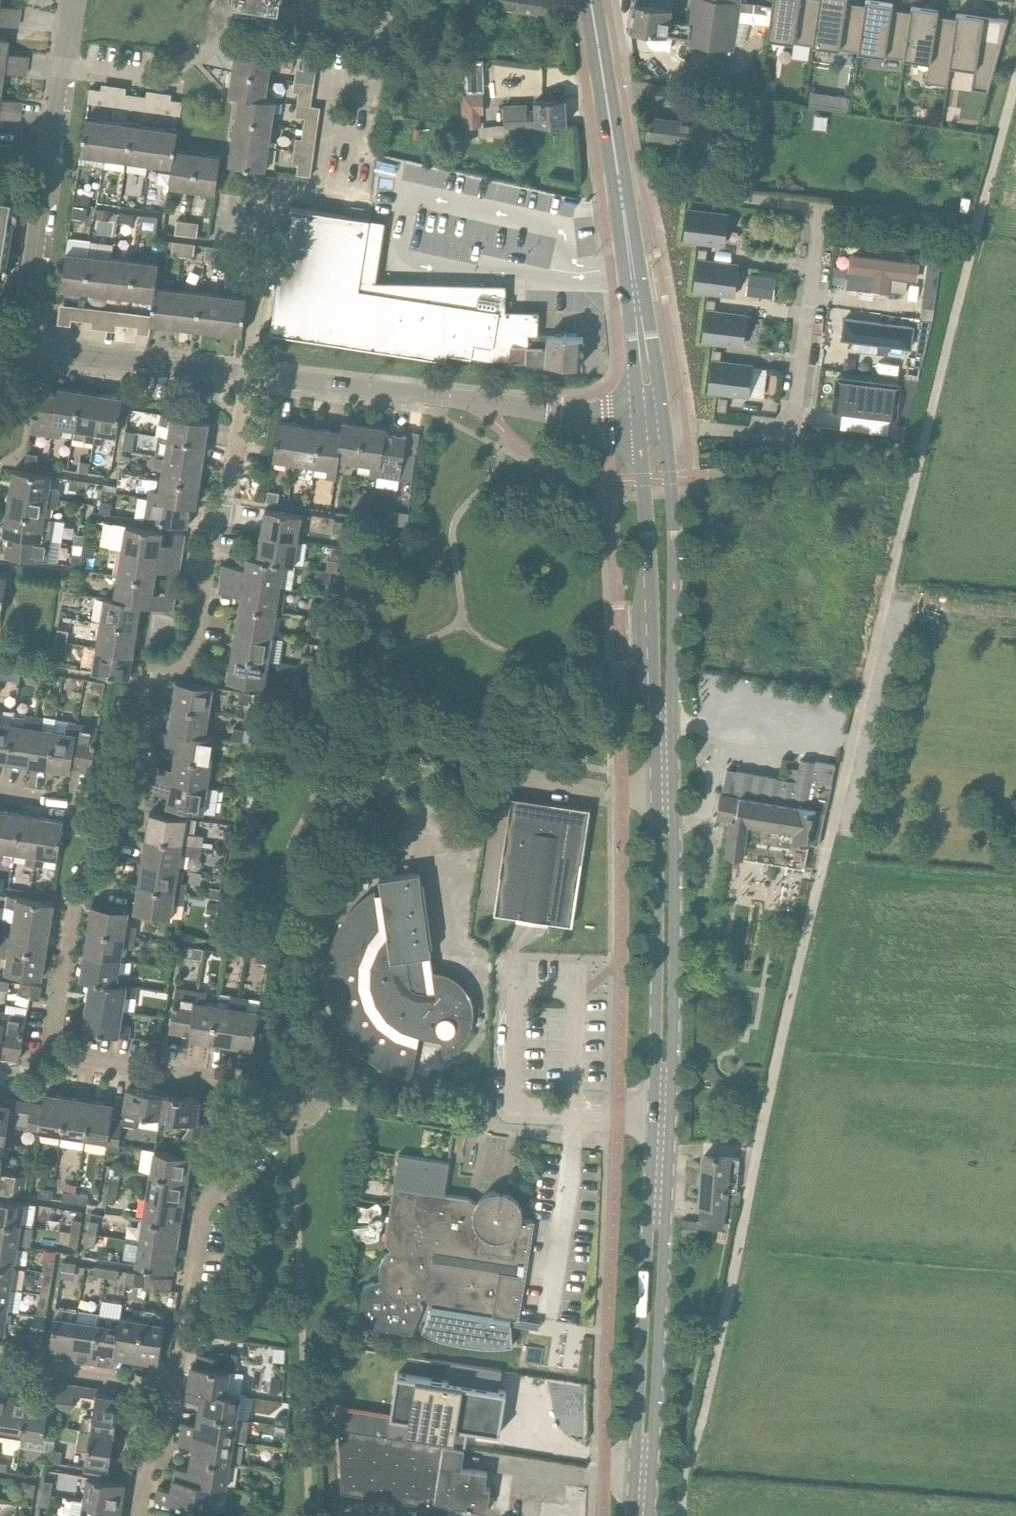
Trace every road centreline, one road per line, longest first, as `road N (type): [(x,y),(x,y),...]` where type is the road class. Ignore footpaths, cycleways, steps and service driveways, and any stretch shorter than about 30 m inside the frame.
road 1 (secondary): [(640,1515),(666,974),(653,422)]
road 2 (residential): [(653,422),(786,435),(796,419),(821,225),(818,209),(642,188),(623,192)]
road 3 (residential): [(58,1044),(69,1053),(258,1081),(252,1140),(216,1190),(205,1230),(185,1372)]
road 4 (residential): [(117,814),(148,681),(194,665),(212,551),(227,534),(251,367)]
road 5 (residential): [(251,367),(276,188),(334,196),(361,31),(326,23)]
road 6 (residential): [(653,422),(251,367)]
road 7 (residential): [(36,349),(66,69)]
road 8 (residential): [(66,69),(157,81),(242,22),(326,23)]
road 9 (residential): [(58,1044),(52,1021),(73,905),(107,881),(117,814)]
road 10 (secondary): [(653,422),(623,192)]
road 11 (residential): [(251,367),(36,349)]
road 12 (secondary): [(623,192),(592,0)]
road 13 (residential): [(185,1372),(0,1357)]
road 14 (residential): [(185,1372),(173,1456),(147,1515)]

